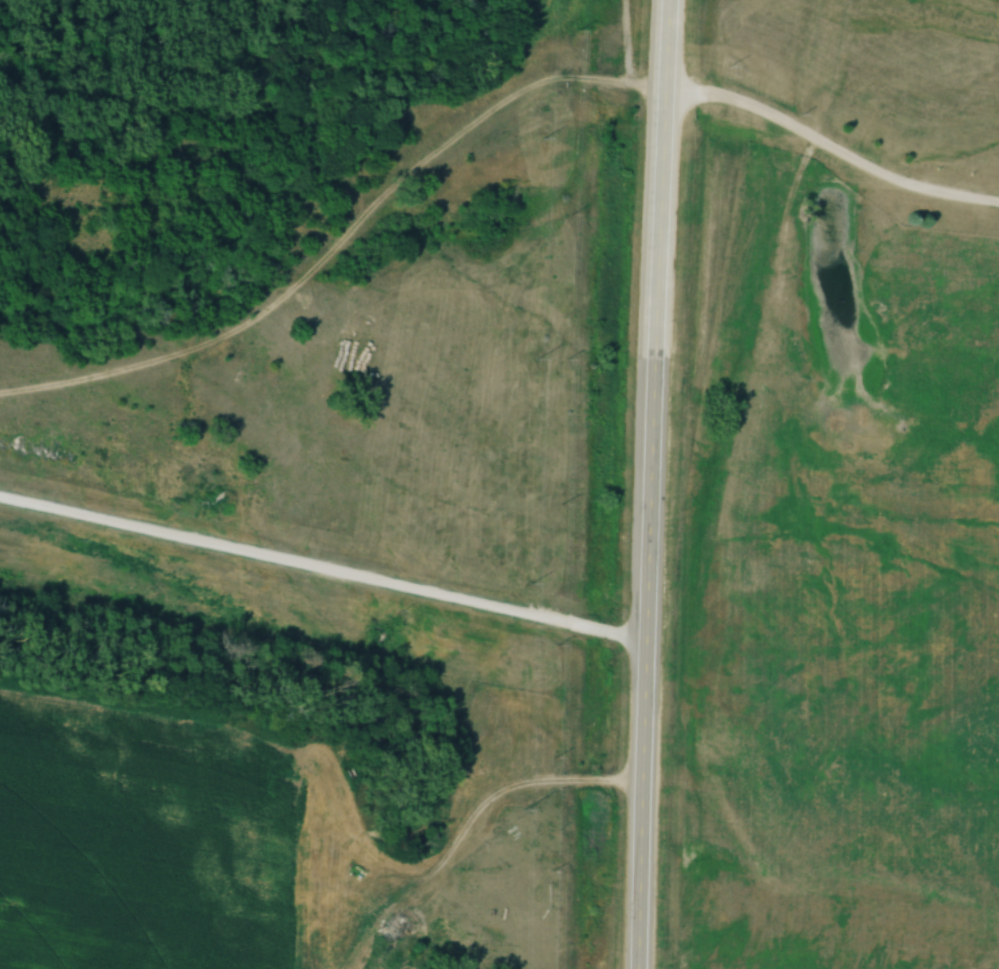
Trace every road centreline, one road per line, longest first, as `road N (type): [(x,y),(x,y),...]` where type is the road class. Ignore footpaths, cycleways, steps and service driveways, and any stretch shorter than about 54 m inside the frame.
road 1 (primary): [(633,968),(665,0)]

